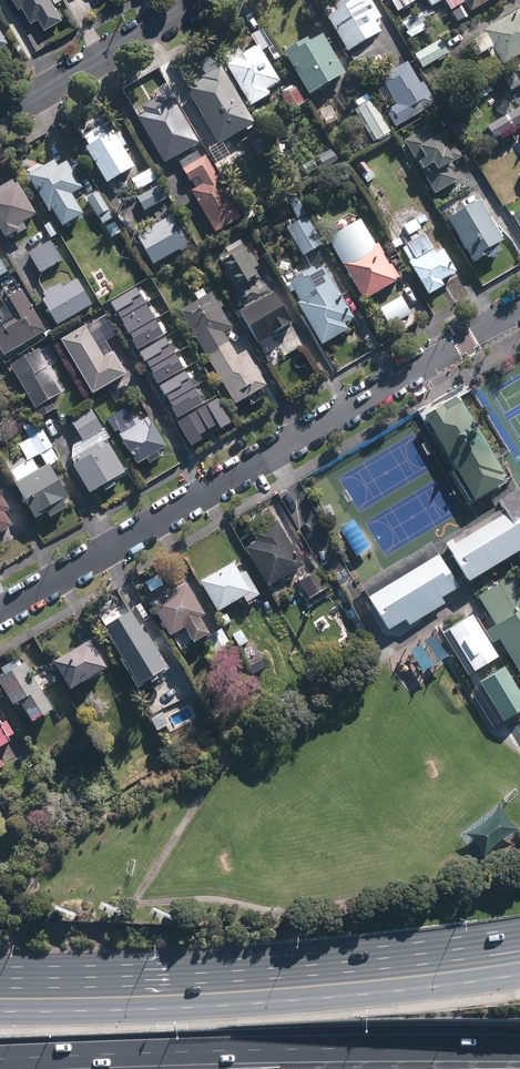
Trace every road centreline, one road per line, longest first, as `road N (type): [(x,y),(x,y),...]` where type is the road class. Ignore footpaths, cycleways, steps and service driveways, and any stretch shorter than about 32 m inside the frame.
road 1 (residential): [(519,308),(0,613)]
road 2 (primary): [(0,998),(278,988),(519,962)]
road 3 (motorway): [(0,1062),(519,1049)]
road 4 (residential): [(0,118),(200,0)]

